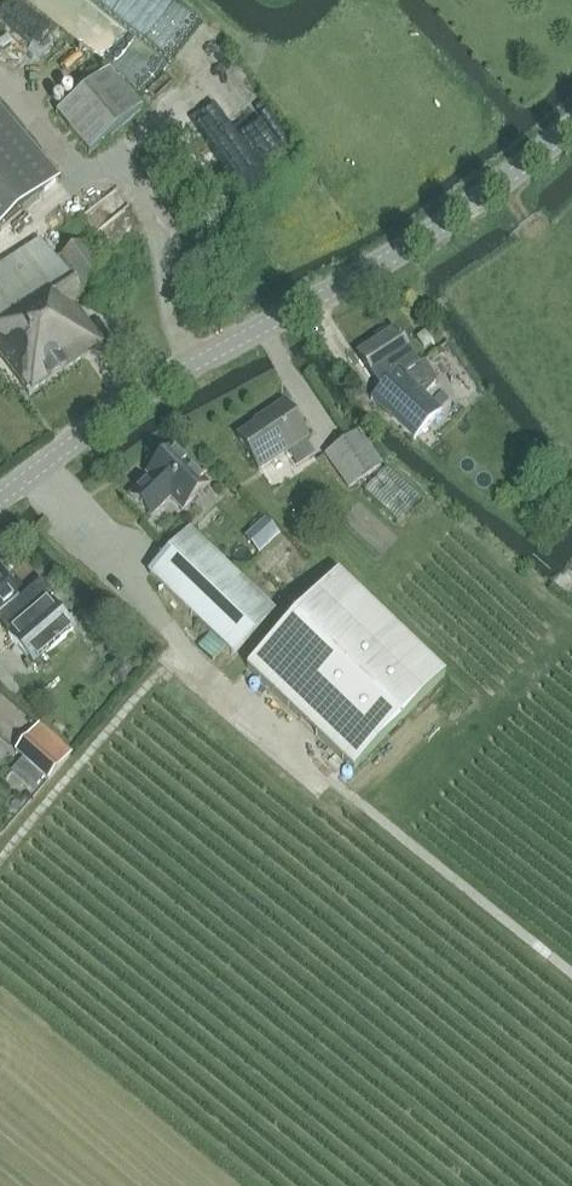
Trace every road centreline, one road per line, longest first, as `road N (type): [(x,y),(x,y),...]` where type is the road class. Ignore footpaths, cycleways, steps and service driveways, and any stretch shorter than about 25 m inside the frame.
road 1 (tertiary): [(0,499),(77,438),(454,220),(571,127)]
road 2 (track): [(0,77),(82,174),(121,160),(158,233),(194,371)]

